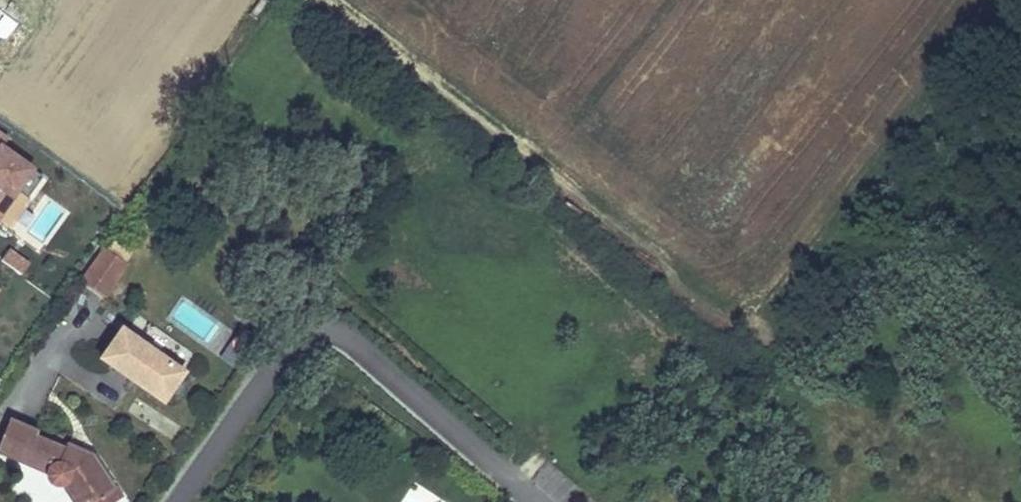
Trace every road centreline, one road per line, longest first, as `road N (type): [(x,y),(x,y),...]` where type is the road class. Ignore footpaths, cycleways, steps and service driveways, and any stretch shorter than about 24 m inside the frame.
road 1 (residential): [(178,501),(288,345),(311,334),(341,335),(535,501)]

